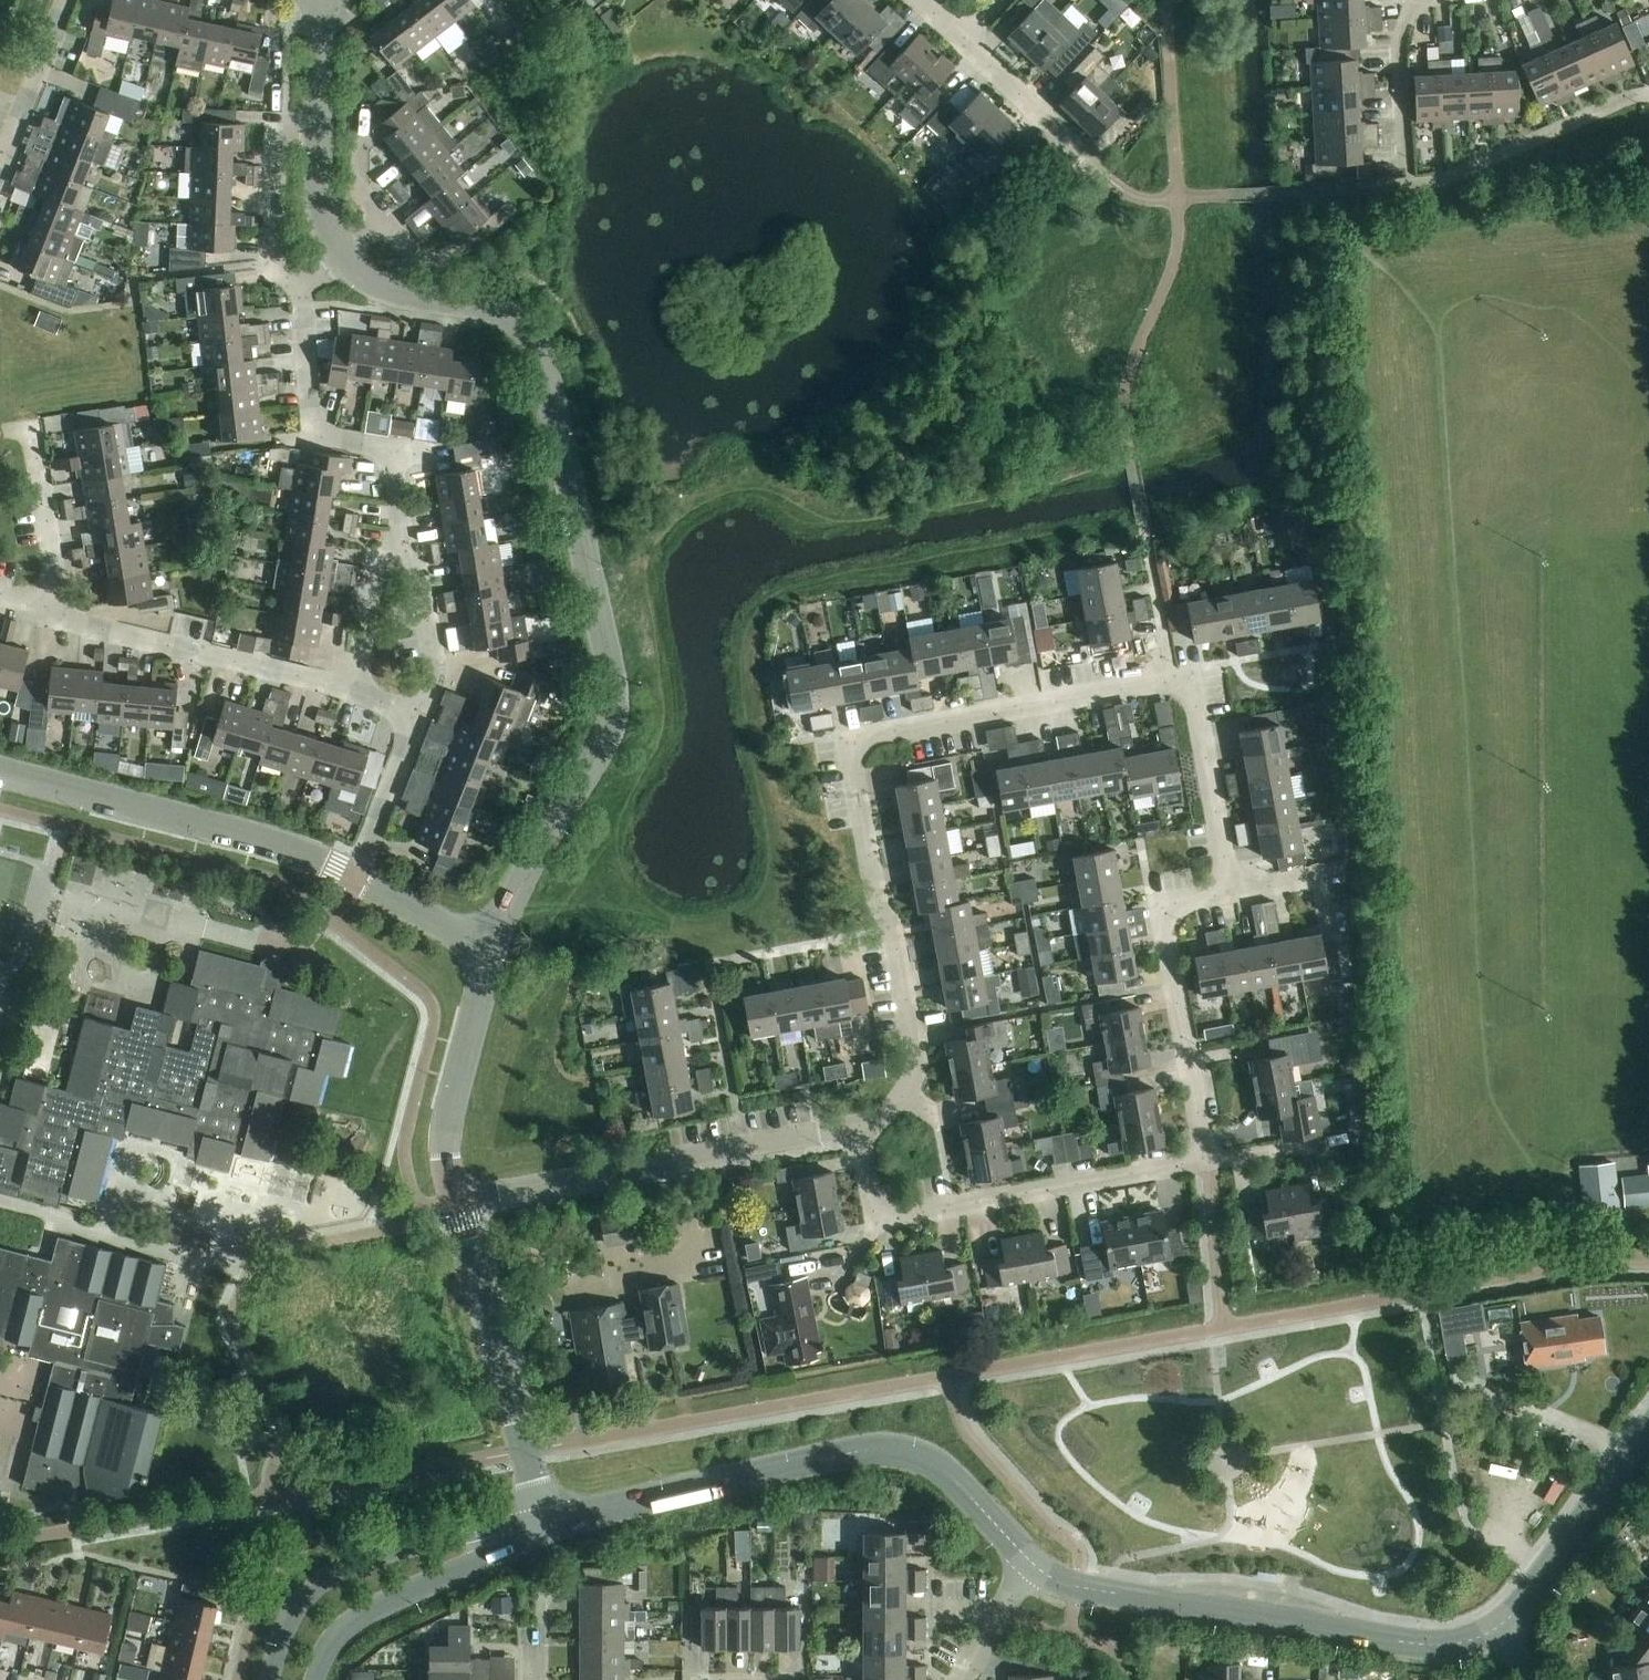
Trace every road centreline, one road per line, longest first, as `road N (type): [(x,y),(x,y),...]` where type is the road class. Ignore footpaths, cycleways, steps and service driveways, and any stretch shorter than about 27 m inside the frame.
road 1 (residential): [(492,949),(519,886),(611,729),(609,662),(535,343),(499,310),(383,288),(344,258)]
road 2 (residential): [(1176,681),(872,736),(857,749),(853,768),(876,891),(892,930),(916,1057),(905,1095)]
road 3 (tertiary): [(546,1524),(881,1449),(912,1453),(943,1471),(1033,1565)]
road 4 (tertiary): [(1033,1565),(1088,1589),(1419,1645),(1469,1641),(1499,1627)]
road 5 (residential): [(858,1126),(874,1204),(891,1219),(1206,1160)]
road 6 (residential): [(455,1199),(858,1126)]
road 7 (residential): [(0,771),(289,846),(357,878)]
road 8 (residential): [(455,1199),(546,1524)]
road 9 (residential): [(1231,892),(1161,908),(1206,1160)]
road 10 (tertiary): [(523,1531),(388,1555),(325,1582),(294,1618),(272,1679)]
road 11 (residential): [(53,616),(352,691)]
road 12 (tertiary): [(316,1679),(334,1643),(354,1624),(500,1550),(523,1531)]
road 13 (residential): [(455,1199),(449,1122),(492,949)]
road 14 (tertiary): [(1499,1627),(1648,1434)]
road 15 (residential): [(1176,681),(1194,697),(1231,892)]
road 16 (residential): [(299,286),(316,426),(323,435),(389,449)]
road 17 (residential): [(320,126),(288,126),(275,139),(271,263),(299,286)]
road 18 (residential): [(53,616),(57,587),(30,429),(10,432)]
road 19 (residential): [(962,40),(1109,180)]
road 20 (residential): [(66,0),(0,169)]
road 21 (residential): [(401,550),(419,571),(434,661),(419,716)]
road 22 (residential): [(419,716),(357,878)]
road 23 (residential): [(1404,163),(1400,41),(1415,0)]
road 24 (residential): [(401,550),(375,564),(352,691)]
road 25 (residential): [(357,878),(492,949)]
road 26 (residential): [(1206,1160),(1346,1137)]
road 27 (residential): [(344,258),(319,209),(320,126)]
road 28 (residential): [(320,126),(322,0)]

